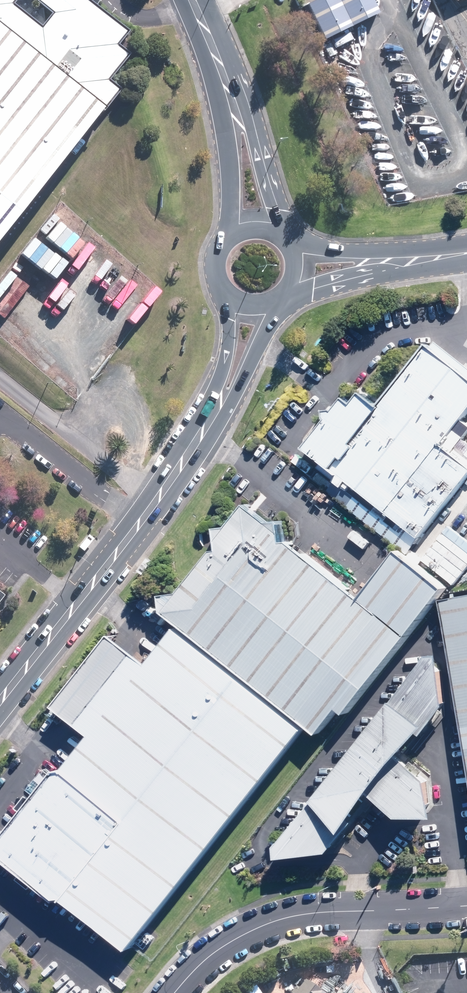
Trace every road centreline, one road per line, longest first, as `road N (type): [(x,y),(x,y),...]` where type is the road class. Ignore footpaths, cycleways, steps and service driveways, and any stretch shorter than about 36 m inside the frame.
road 1 (secondary): [(0,700),(140,524),(215,413)]
road 2 (residential): [(174,992),(208,957),(271,922),(313,913),(466,906)]
road 3 (secondary): [(228,89),(253,137),(283,240)]
road 4 (secondary): [(431,259),(285,293)]
road 5 (secondary): [(233,236),(228,89)]
road 6 (secondary): [(289,247),(431,259)]
road 7 (secondary): [(278,298),(215,413)]
road 8 (secondary): [(215,413),(231,323),(225,290)]

